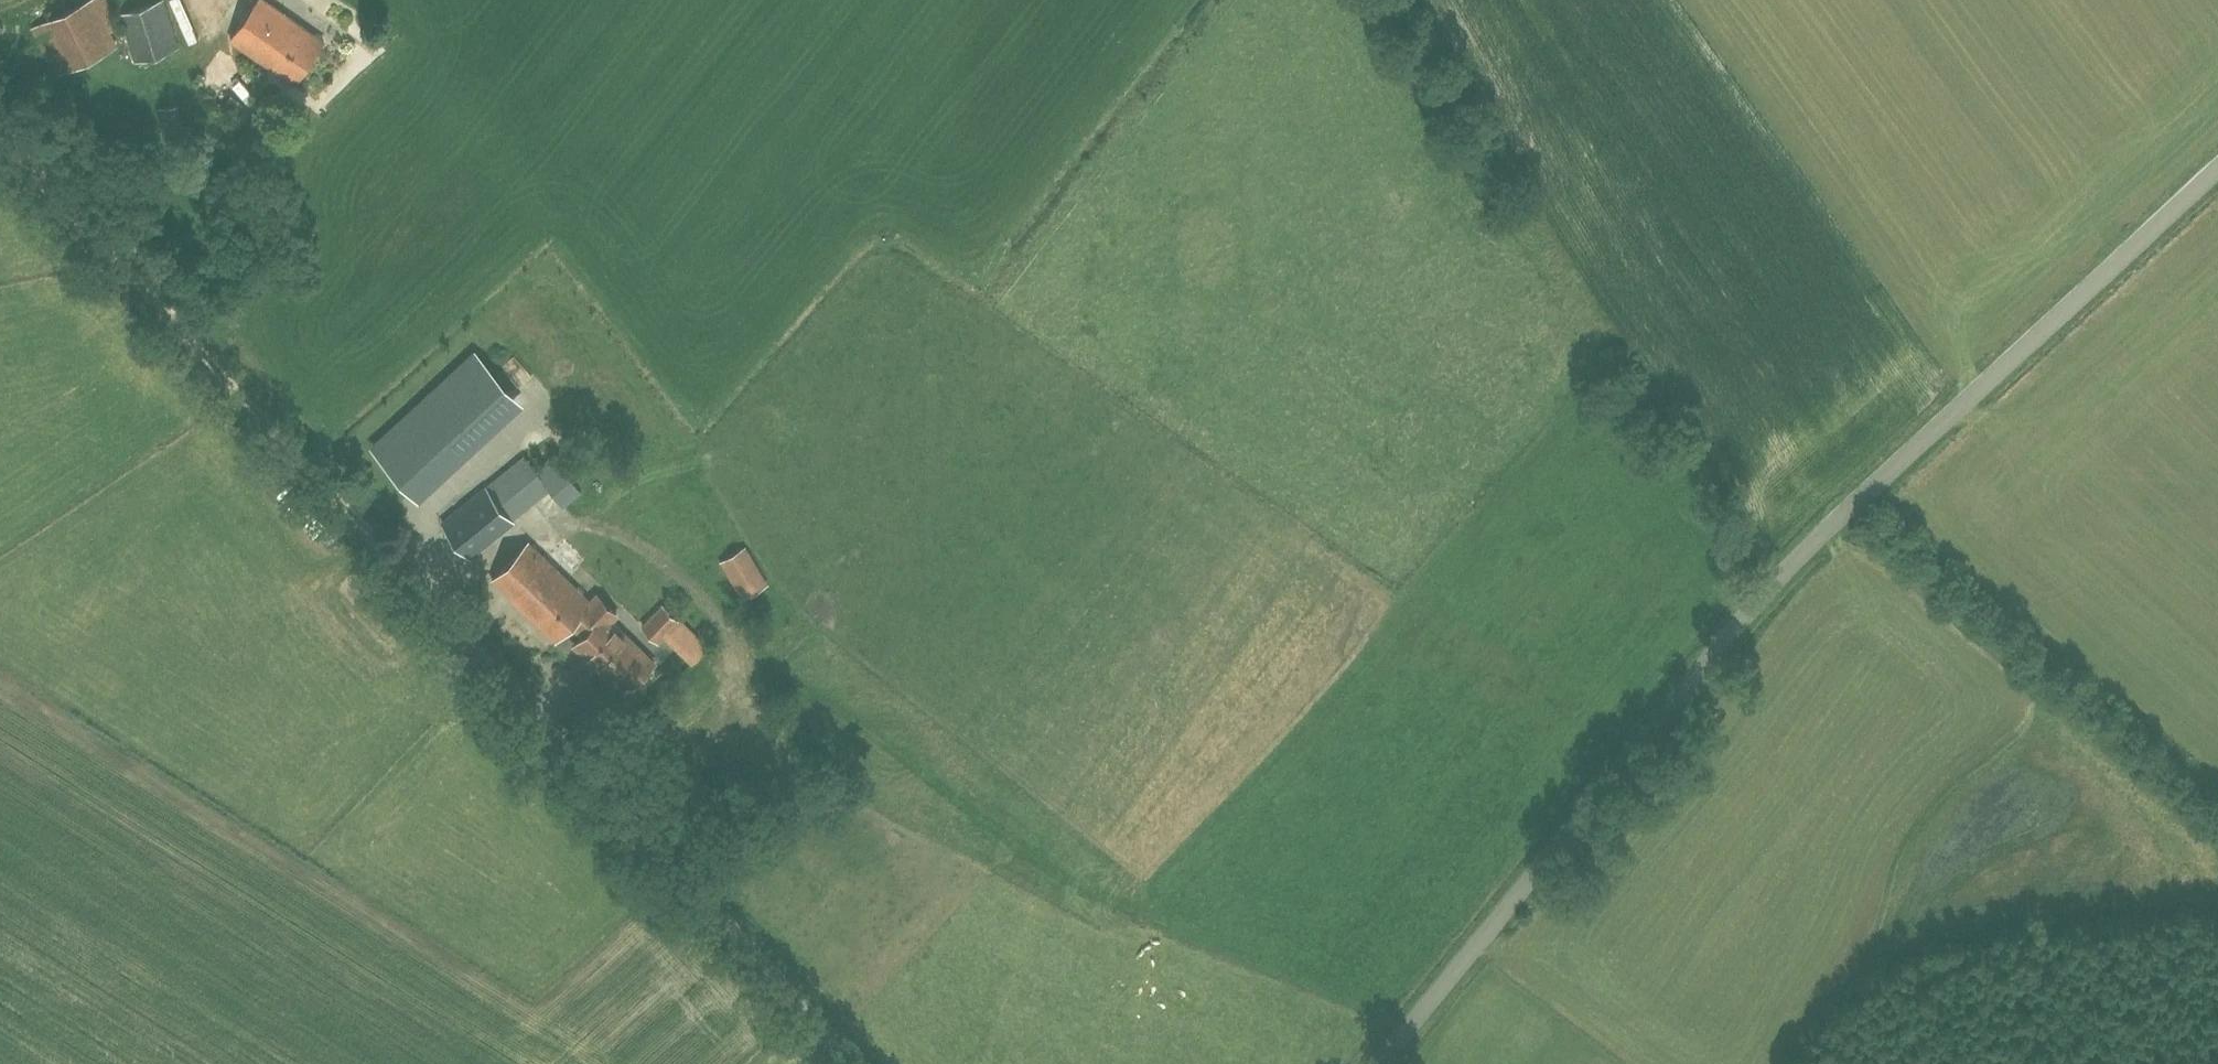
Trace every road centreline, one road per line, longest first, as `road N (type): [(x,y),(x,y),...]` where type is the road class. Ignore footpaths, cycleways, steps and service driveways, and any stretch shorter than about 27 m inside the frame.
road 1 (unclassified): [(1384,1063),(1779,578),(2217,171)]
road 2 (unclassified): [(859,1063),(361,525)]
road 3 (track): [(0,134),(361,525)]

